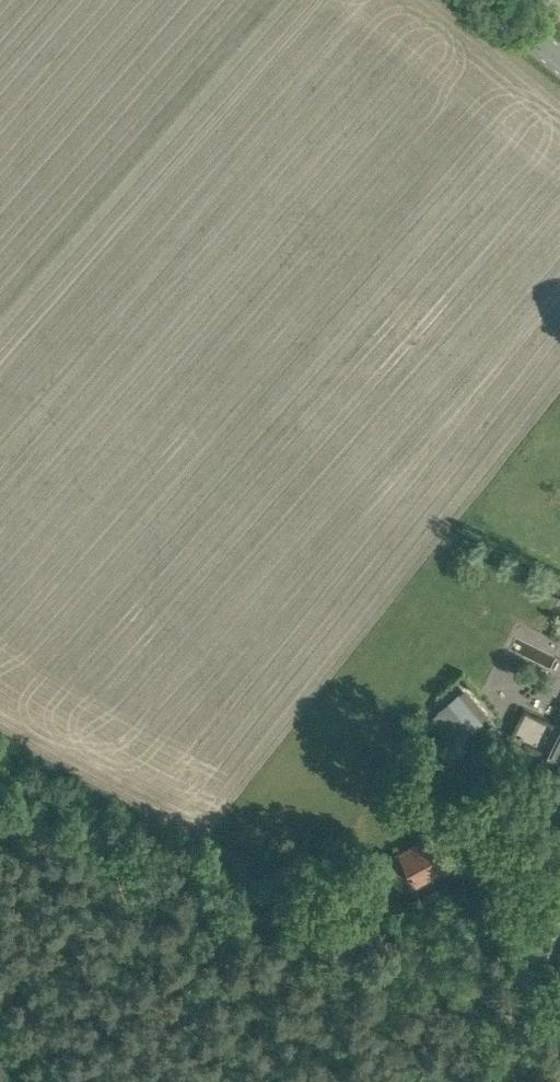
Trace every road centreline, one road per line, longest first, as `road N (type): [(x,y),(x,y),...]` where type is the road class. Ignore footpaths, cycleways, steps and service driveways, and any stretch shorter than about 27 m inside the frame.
road 1 (unclassified): [(510,1081),(530,988),(559,913)]

